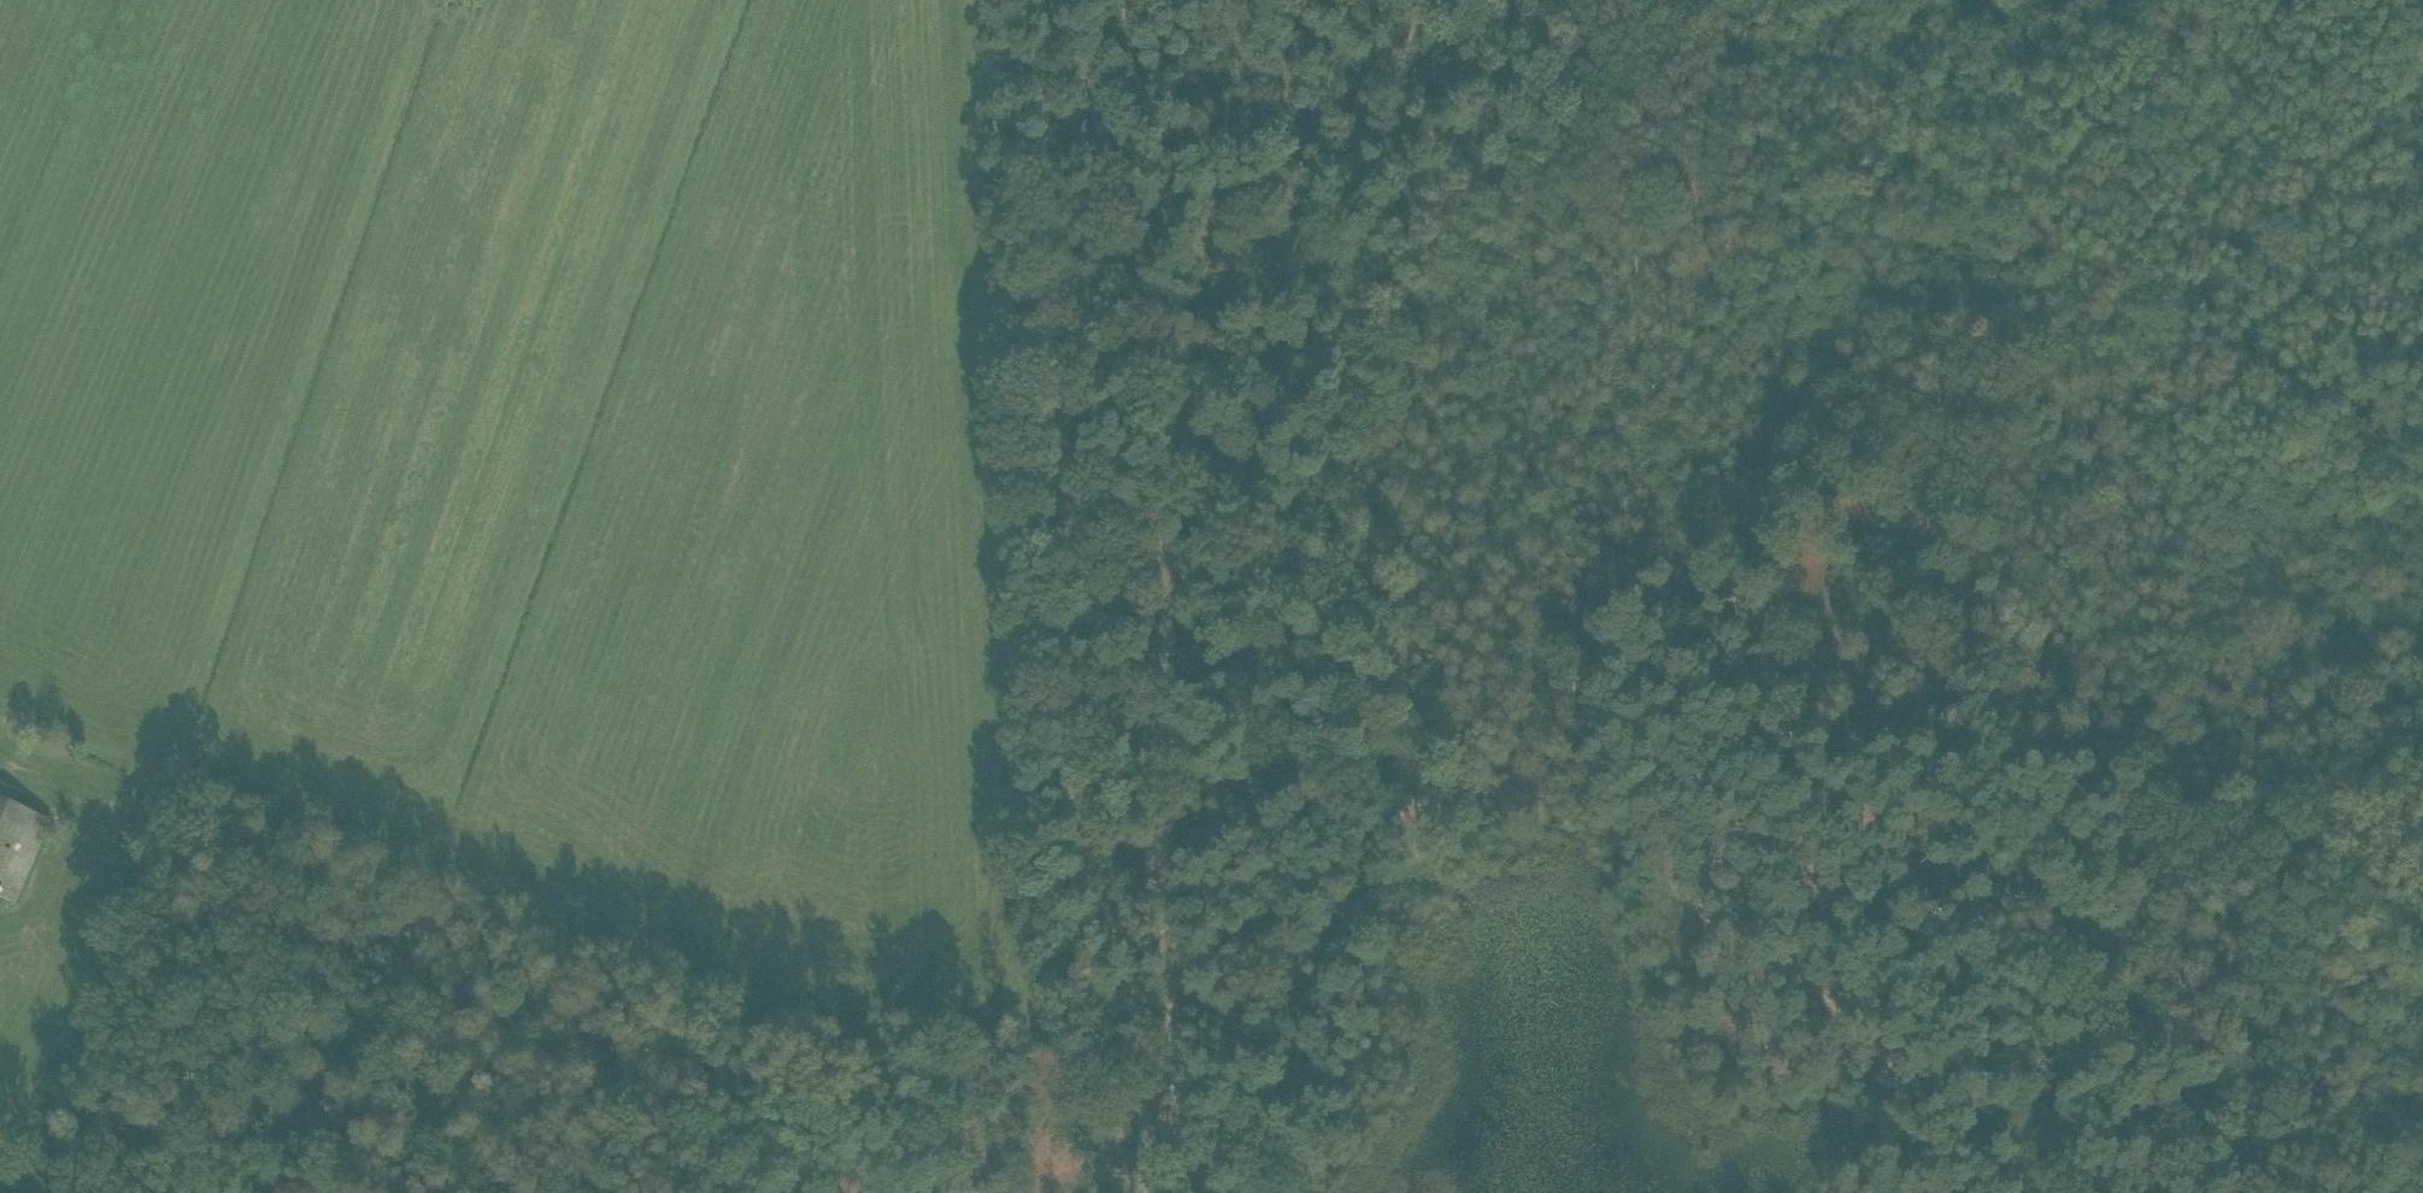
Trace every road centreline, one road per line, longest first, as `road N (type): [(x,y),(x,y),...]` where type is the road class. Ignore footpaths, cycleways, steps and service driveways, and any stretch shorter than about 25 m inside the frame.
road 1 (track): [(1160,885),(1160,514),(1170,381),(1127,214),(1065,28),(1064,0)]
road 2 (track): [(1181,1192),(1160,885)]

